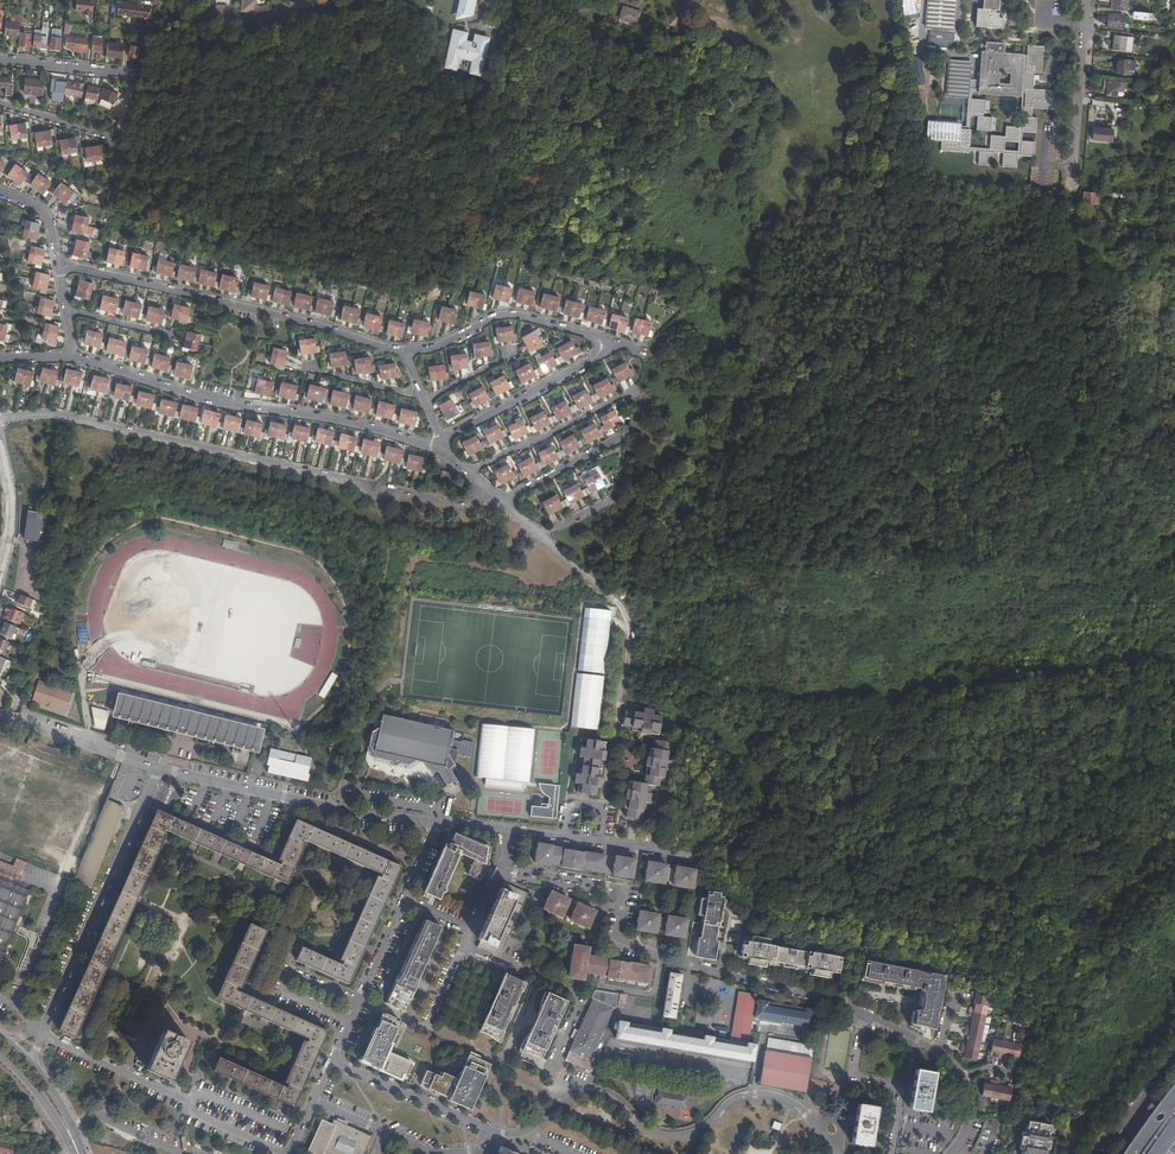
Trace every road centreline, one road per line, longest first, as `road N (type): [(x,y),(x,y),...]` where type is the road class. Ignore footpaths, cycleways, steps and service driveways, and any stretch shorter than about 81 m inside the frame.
road 1 (track): [(702,855),(843,890),(939,889),(1019,867),(1056,835),(1079,791),(1119,747),(1134,620),(1174,545)]
road 2 (residential): [(491,493),(464,504),(396,491),(385,497),(361,484),(50,414),(0,420)]
road 3 (residential): [(863,1013),(664,957),(624,940),(617,891),(501,868)]
road 4 (residential): [(437,450),(359,425),(204,398),(74,357)]
road 5 (residential): [(58,267),(319,325),(403,354)]
road 6 (residential): [(568,1094),(606,1096),(665,1136),(696,1131),(736,1098),(780,1096),(802,1109),(840,1153)]
road 7 (residential): [(160,770),(40,1033)]
road 8 (residential): [(160,770),(343,812),(440,821)]
road 9 (residential): [(403,354),(505,315),(608,341)]
road 10 (residential): [(608,341),(603,353),(454,432),(437,450)]
road 11 (residential): [(510,829),(702,855)]
road 12 (residential): [(1087,0),(1072,185)]
road 13 (residential): [(632,390),(467,472)]
road 14 (residential): [(863,1013),(852,1076),(899,1088),(891,1153)]
road 15 (residential): [(358,1002),(289,970),(280,989),(349,1022)]
road 16 (residential): [(333,1060),(491,1131)]
road 17 (residential): [(0,716),(160,770)]
road 18 (residential): [(189,1100),(40,1033)]
road 19 (residential): [(625,434),(500,502)]
road 20 (residential): [(129,74),(0,60)]
road 21 (residential): [(1096,1153),(1174,1053)]
road 22 (residential): [(74,1129),(100,1116),(188,1153)]
road 23 (primary): [(0,1054),(43,1102),(73,1153)]
road 24 (residential): [(115,140),(0,105)]

